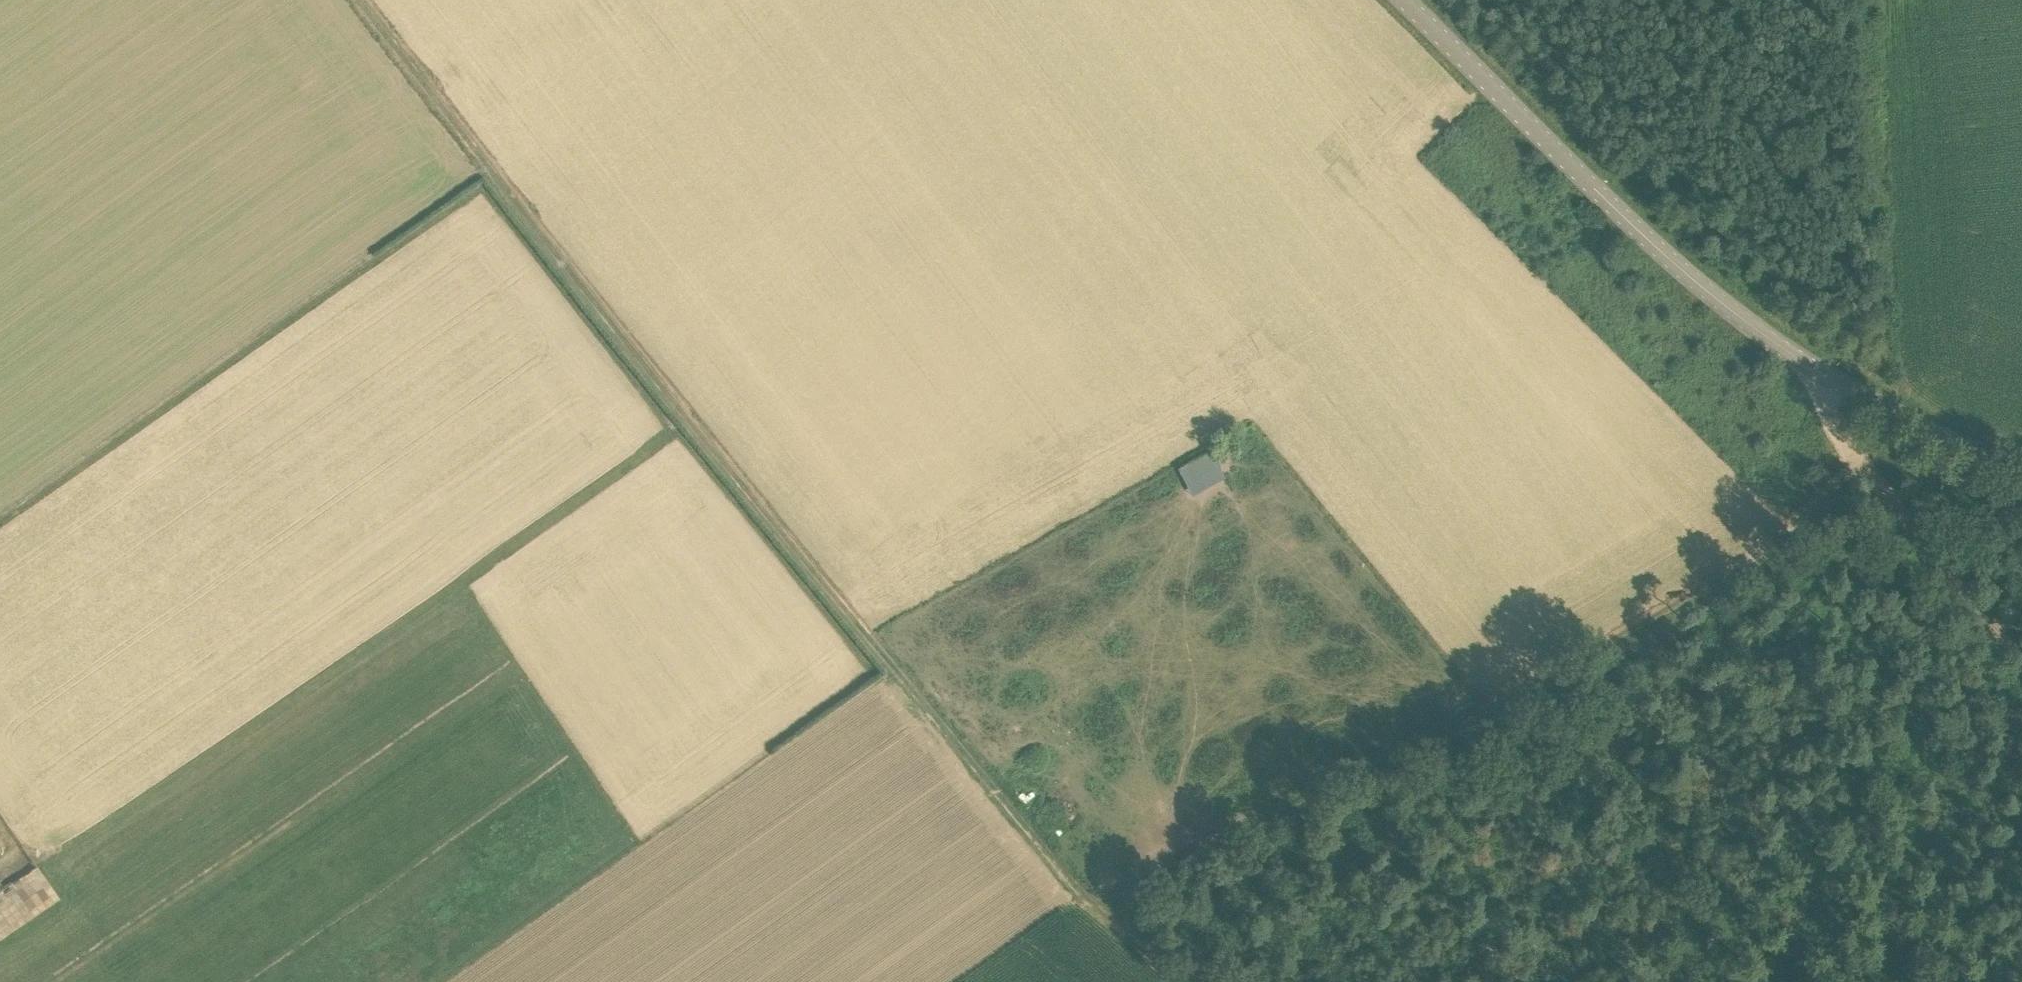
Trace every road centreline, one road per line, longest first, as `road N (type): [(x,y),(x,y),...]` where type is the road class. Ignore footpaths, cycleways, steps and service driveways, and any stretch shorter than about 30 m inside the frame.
road 1 (track): [(359,0),(694,434),(1127,932)]
road 2 (track): [(1127,932),(1147,914),(1309,834),(1471,741),(1774,544),(1865,458)]
road 3 (tertiary): [(2021,467),(1885,407),(1798,359),(1723,304),(1404,0)]
road 4 (track): [(2021,663),(1865,458)]

